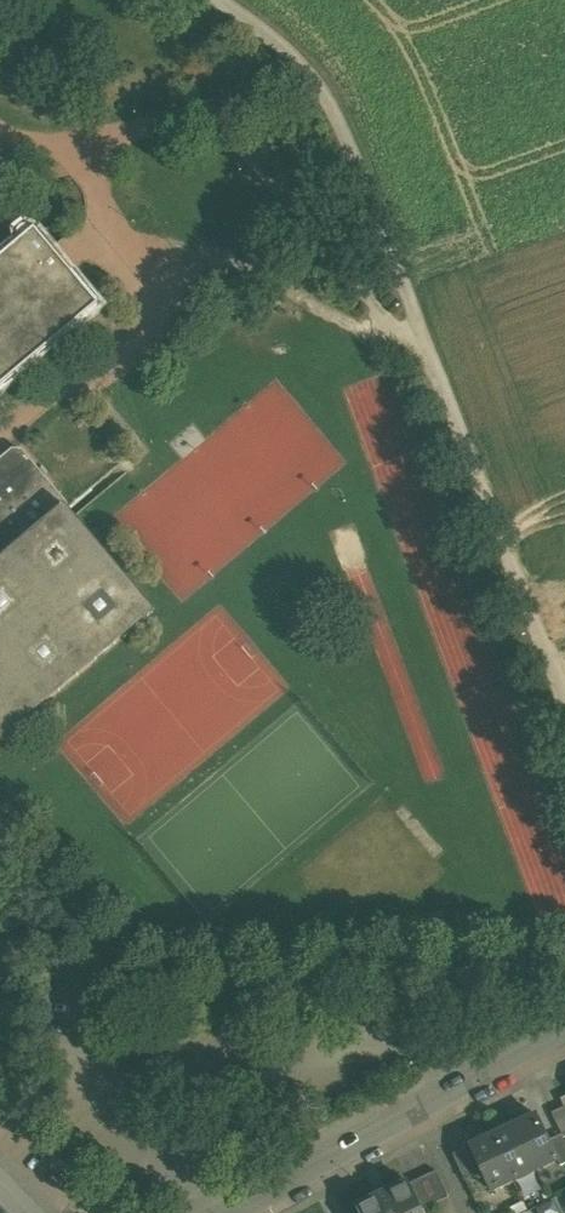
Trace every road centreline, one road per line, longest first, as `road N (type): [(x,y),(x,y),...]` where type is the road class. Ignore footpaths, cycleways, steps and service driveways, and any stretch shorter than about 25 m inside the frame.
road 1 (residential): [(423,1114),(242,1212)]
road 2 (residential): [(564,1037),(423,1114)]

